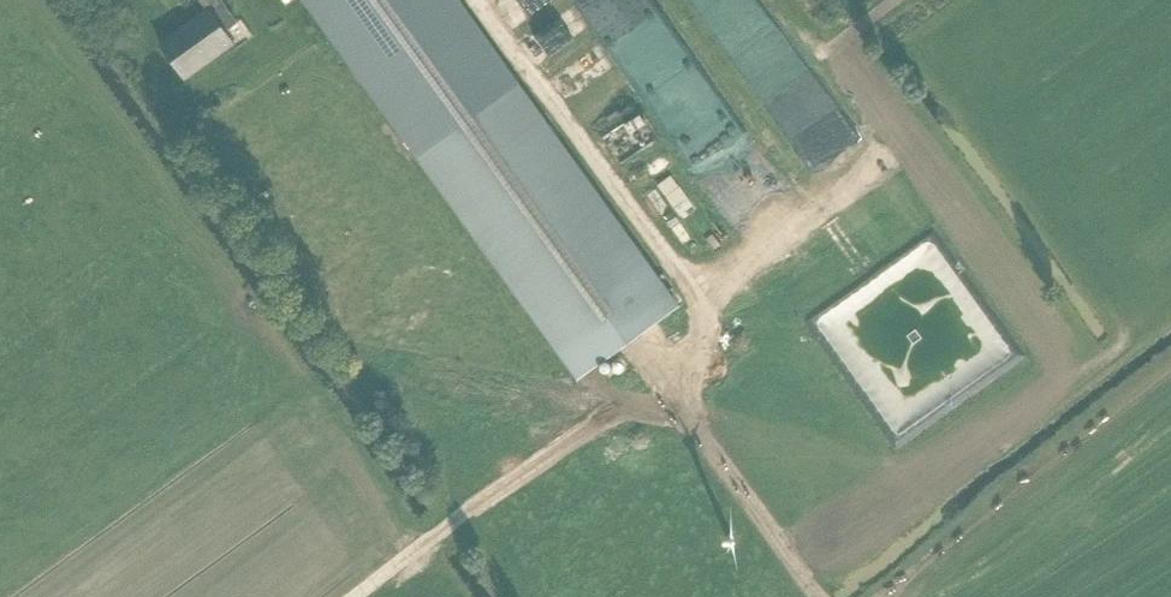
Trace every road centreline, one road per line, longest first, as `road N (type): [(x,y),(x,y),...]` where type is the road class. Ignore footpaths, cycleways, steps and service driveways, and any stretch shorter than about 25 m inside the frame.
road 1 (track): [(696,425),(382,364),(255,470),(159,528),(95,596)]
road 2 (track): [(894,596),(1170,372)]
road 3 (track): [(701,298),(703,333),(690,387),(696,425),(819,596)]

